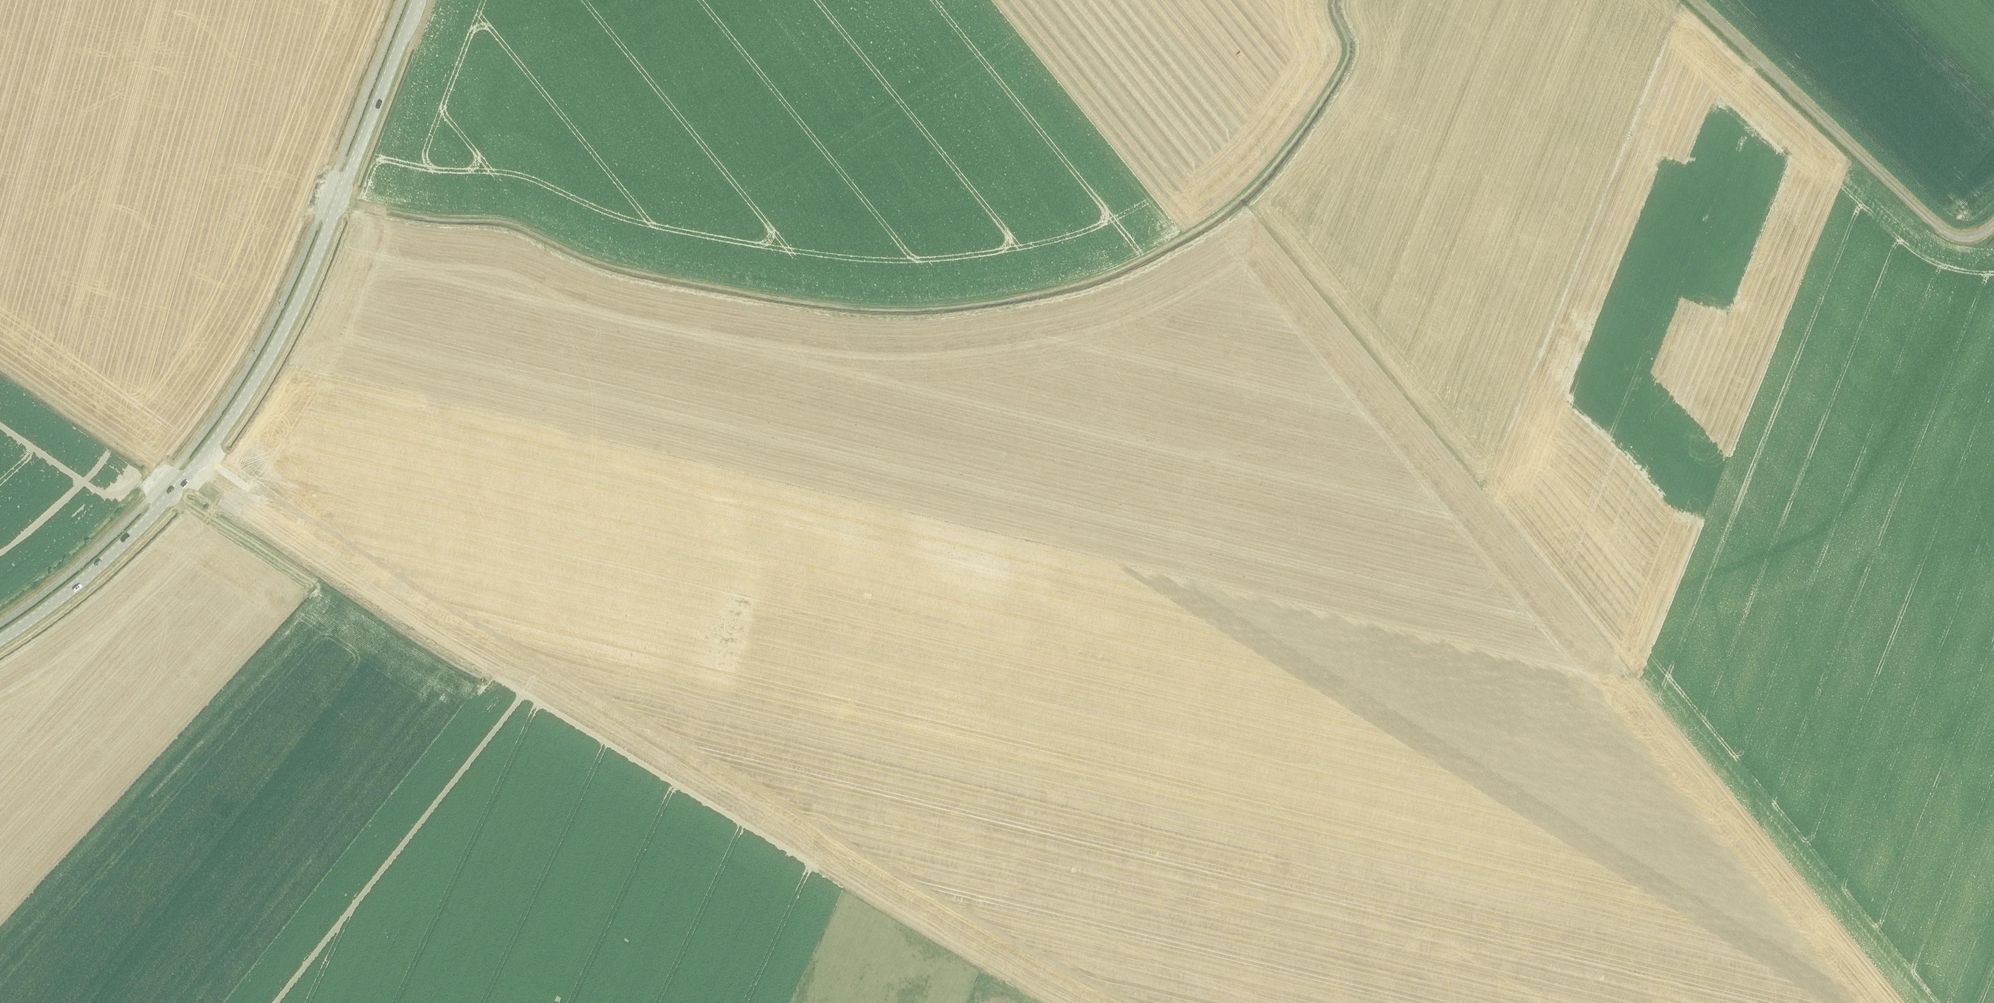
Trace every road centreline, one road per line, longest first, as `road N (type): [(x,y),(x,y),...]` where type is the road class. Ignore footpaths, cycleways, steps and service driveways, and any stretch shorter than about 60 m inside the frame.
road 1 (tertiary): [(0,639),(137,530),(235,413),(298,300),(417,0)]
road 2 (unclassified): [(1993,226),(1967,239),(1941,229),(1695,0)]

